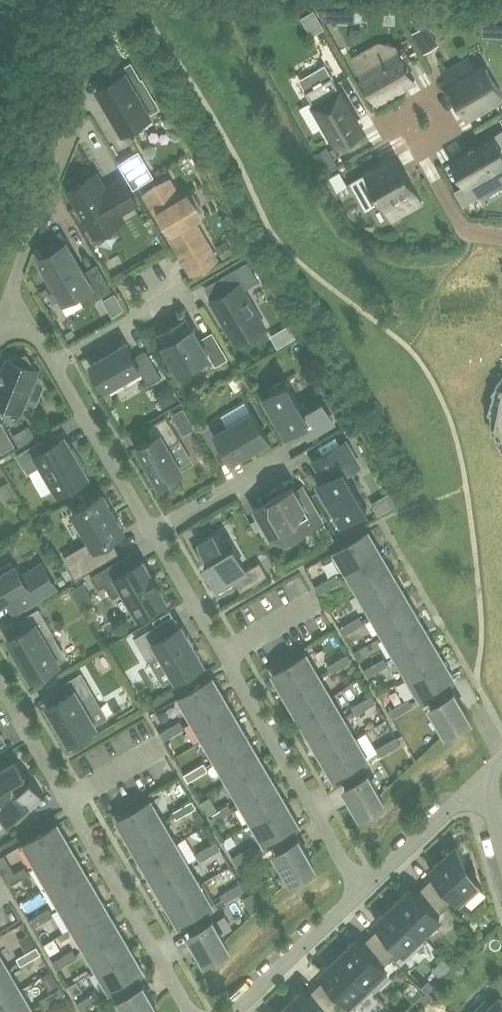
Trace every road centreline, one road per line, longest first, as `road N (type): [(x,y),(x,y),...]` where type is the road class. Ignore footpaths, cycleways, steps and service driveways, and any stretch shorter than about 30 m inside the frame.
road 1 (residential): [(222,657),(357,894)]
road 2 (residential): [(67,799),(192,1011)]
road 3 (residential): [(6,305),(82,107)]
road 4 (residential): [(73,0),(0,178)]
road 5 (residential): [(50,364),(147,528)]
road 6 (residential): [(484,779),(357,894)]
road 7 (residential): [(357,894),(233,1011)]
road 8 (residential): [(50,364),(190,285)]
road 9 (residential): [(147,528),(282,454)]
road 10 (residential): [(147,528),(222,657)]
road 11 (residential): [(0,680),(67,799)]
road 12 (residential): [(420,149),(470,236),(501,238)]
road 13 (residential): [(420,149),(453,130),(432,91),(398,110)]

